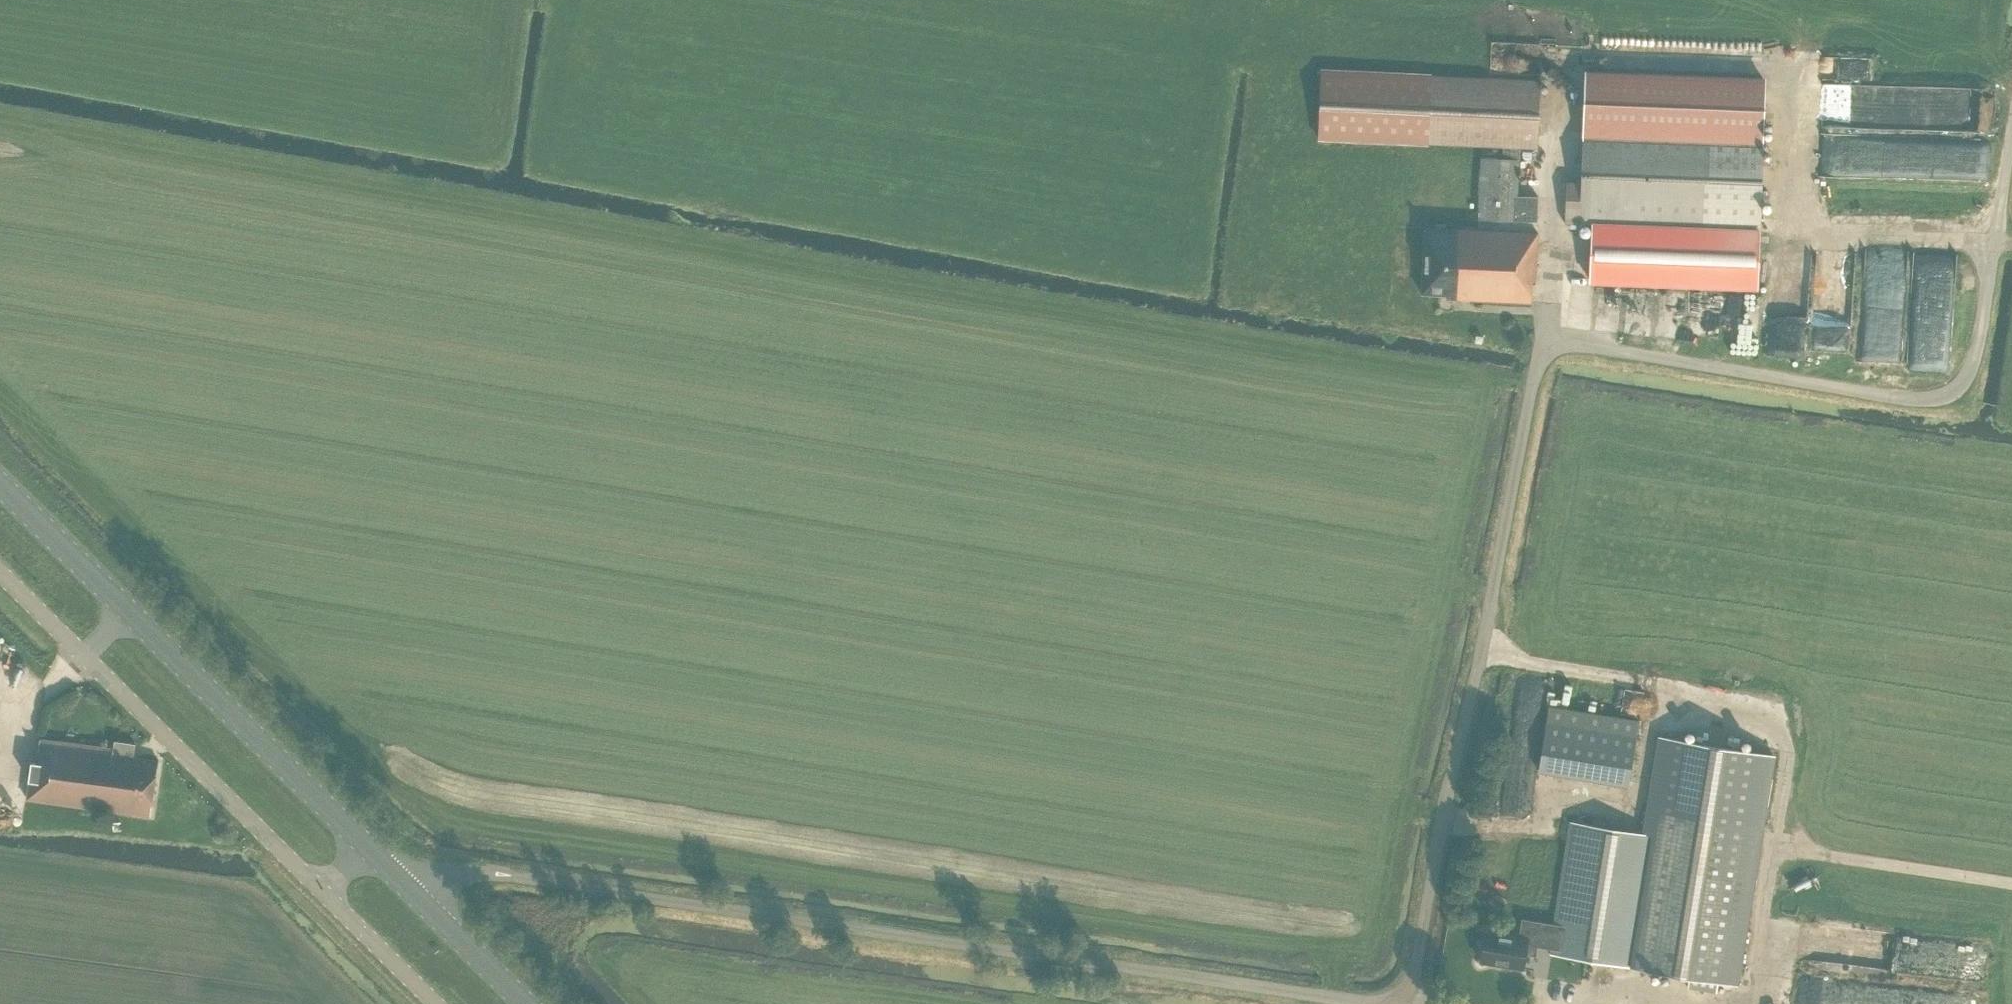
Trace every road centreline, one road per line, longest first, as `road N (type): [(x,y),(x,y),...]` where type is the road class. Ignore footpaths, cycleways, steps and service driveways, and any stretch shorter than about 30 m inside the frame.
road 1 (residential): [(1390,1003),(1399,1003),(1415,965),(1535,377),(1551,350),(1584,345),(1922,402),(1957,393),(1973,370),(2011,143)]
road 2 (residential): [(413,892),(440,875),(476,870),(1367,1003)]
road 3 (primary): [(367,847),(0,477)]
road 4 (unclassified): [(321,891),(0,567)]
road 5 (track): [(1772,847),(2011,883)]
road 6 (unclassified): [(436,1003),(321,891)]
road 7 (primary): [(526,1003),(413,892)]

